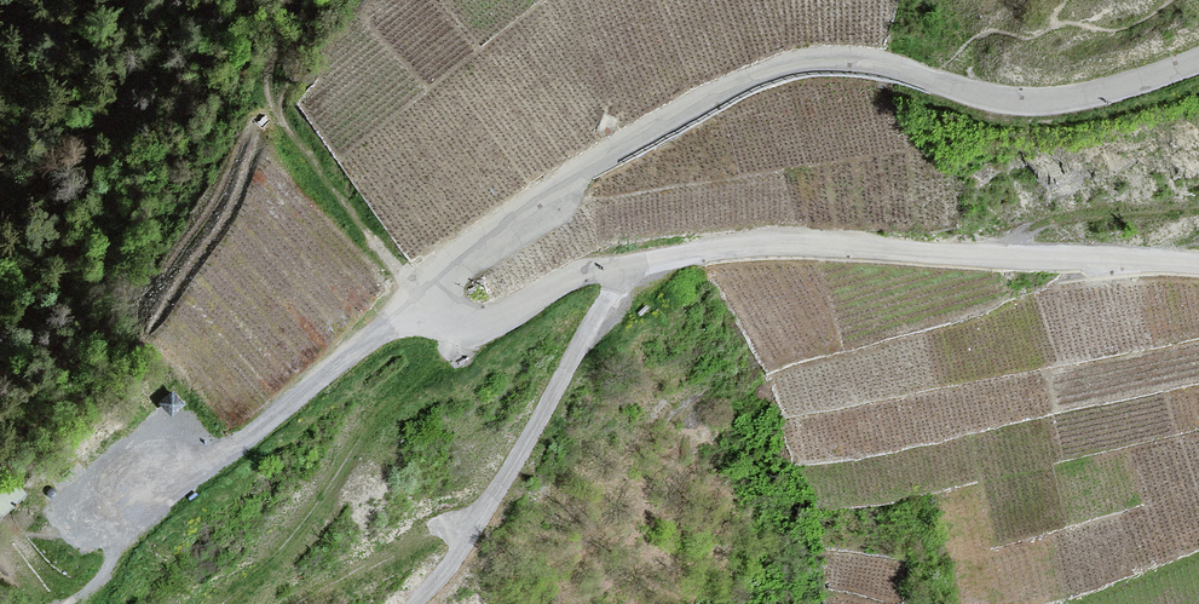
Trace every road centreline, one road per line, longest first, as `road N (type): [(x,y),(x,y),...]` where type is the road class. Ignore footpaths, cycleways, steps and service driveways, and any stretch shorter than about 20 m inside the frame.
road 1 (unclassified): [(1198,59),(1038,103),(975,101),(871,64),(759,74),(554,185),(417,291),(449,321),(474,328),(573,277),(770,249),(1198,270)]
road 2 (track): [(220,603),(268,568),(311,519),(383,408),(474,328)]
road 3 (track): [(473,529),(414,542),(313,603)]

